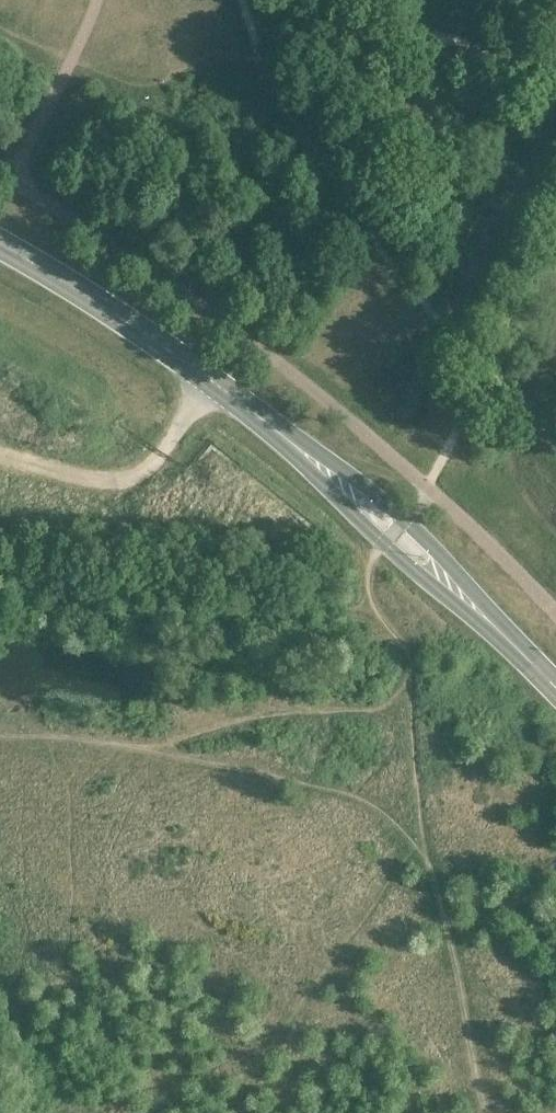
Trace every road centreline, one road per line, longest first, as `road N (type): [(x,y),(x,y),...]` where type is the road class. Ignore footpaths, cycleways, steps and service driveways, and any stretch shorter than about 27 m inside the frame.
road 1 (secondary): [(527,659),(500,617),(403,520),(325,454),(265,422)]
road 2 (secondary): [(265,422),(383,545),(494,645),(527,659)]
road 3 (secondary): [(265,422),(72,286),(0,247)]

